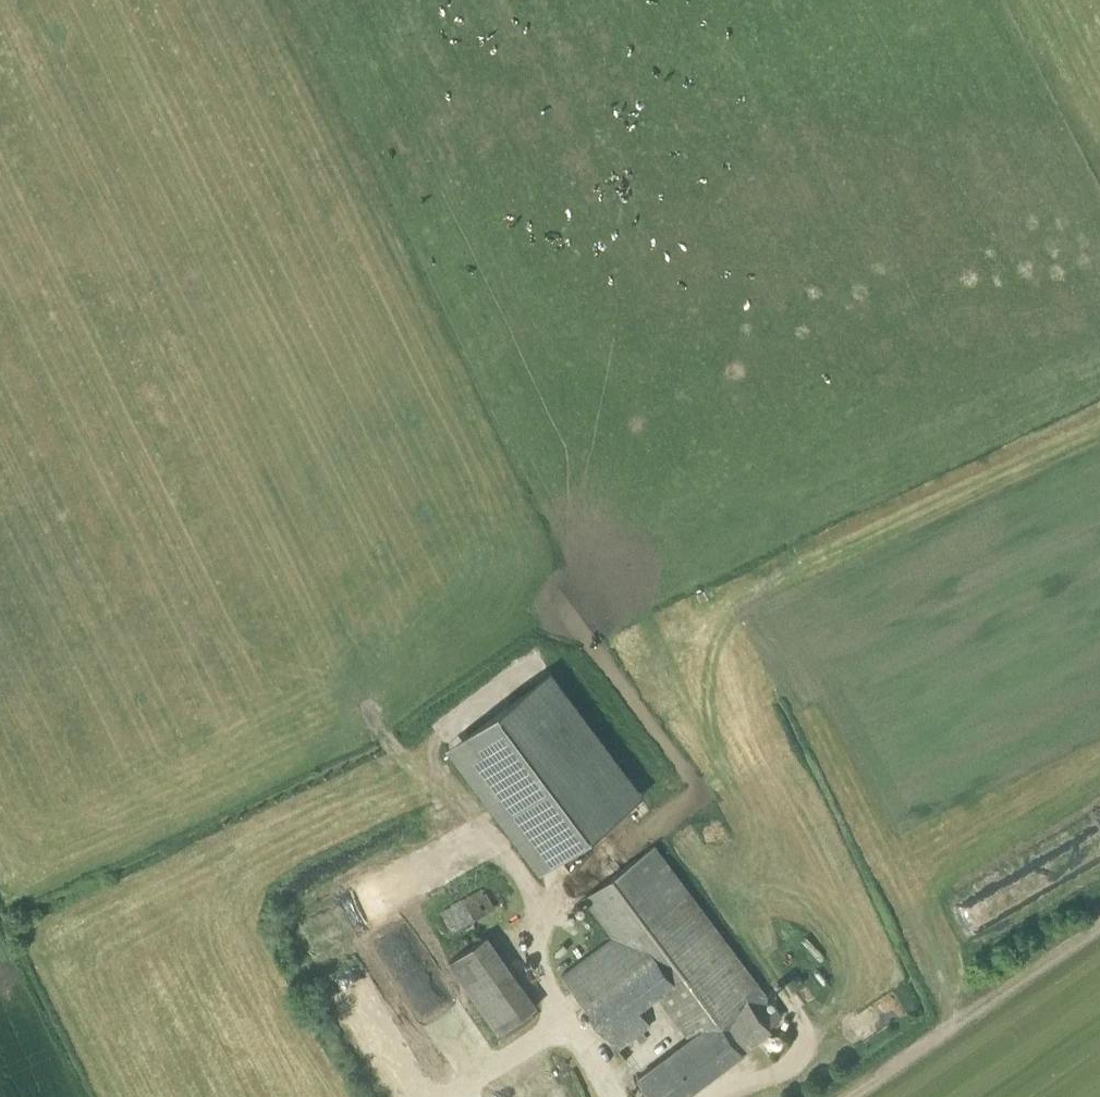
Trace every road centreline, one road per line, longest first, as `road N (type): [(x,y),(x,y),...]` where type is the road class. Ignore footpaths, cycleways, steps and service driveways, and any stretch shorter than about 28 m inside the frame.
road 1 (track): [(1099,920),(847,1096)]

